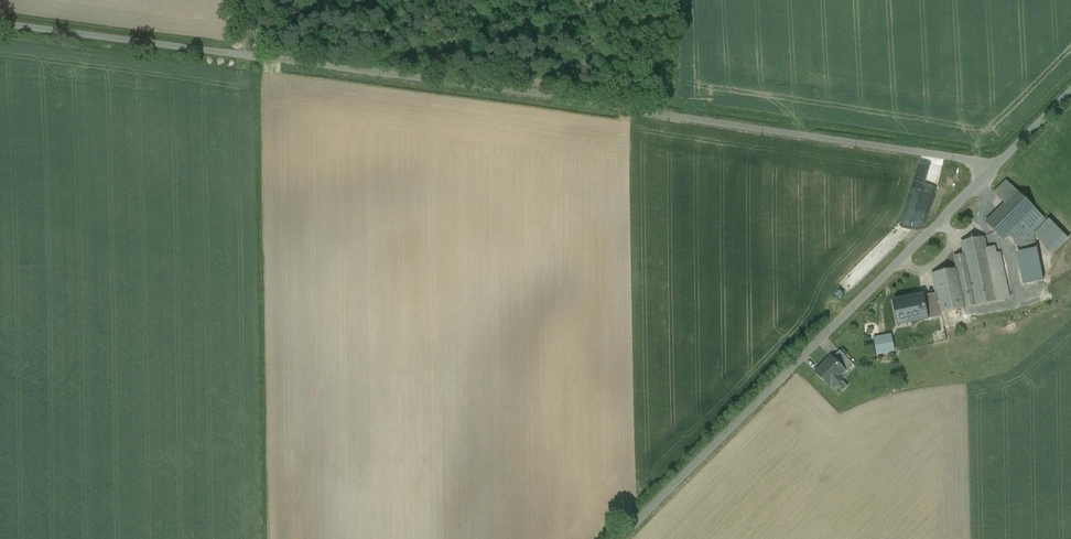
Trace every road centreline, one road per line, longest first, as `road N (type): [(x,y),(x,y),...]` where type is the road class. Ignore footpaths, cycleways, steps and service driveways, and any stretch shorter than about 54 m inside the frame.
road 1 (residential): [(0,27),(998,159)]
road 2 (unclassified): [(616,538),(998,159)]

